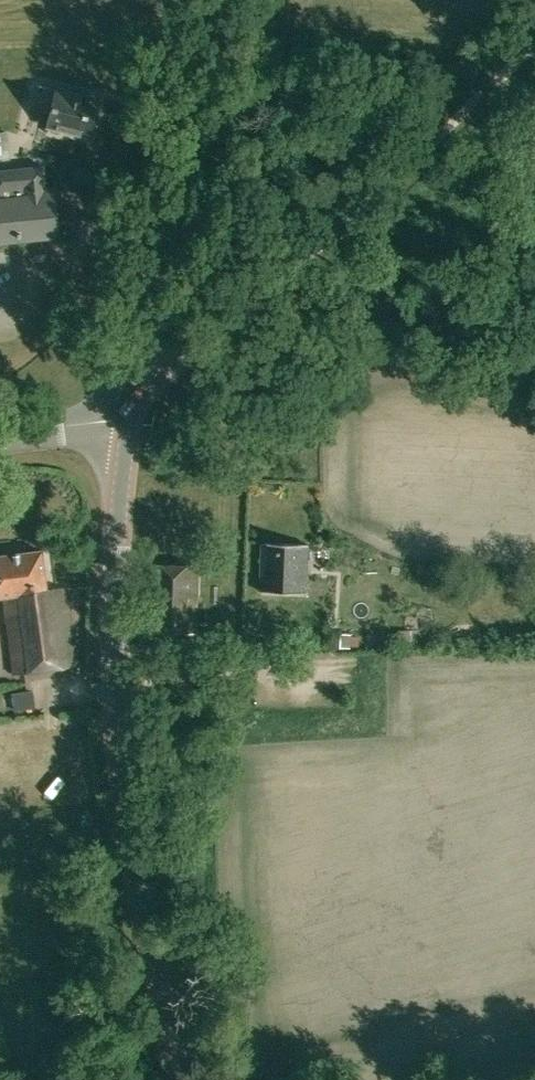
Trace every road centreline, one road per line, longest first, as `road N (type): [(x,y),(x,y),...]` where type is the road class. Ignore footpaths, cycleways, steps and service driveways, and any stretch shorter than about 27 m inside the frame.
road 1 (secondary): [(187,1079),(113,750),(105,514),(120,419)]
road 2 (residential): [(120,419),(534,31)]
road 3 (secondary): [(120,419),(219,0)]
road 4 (secondary): [(0,437),(120,419)]

